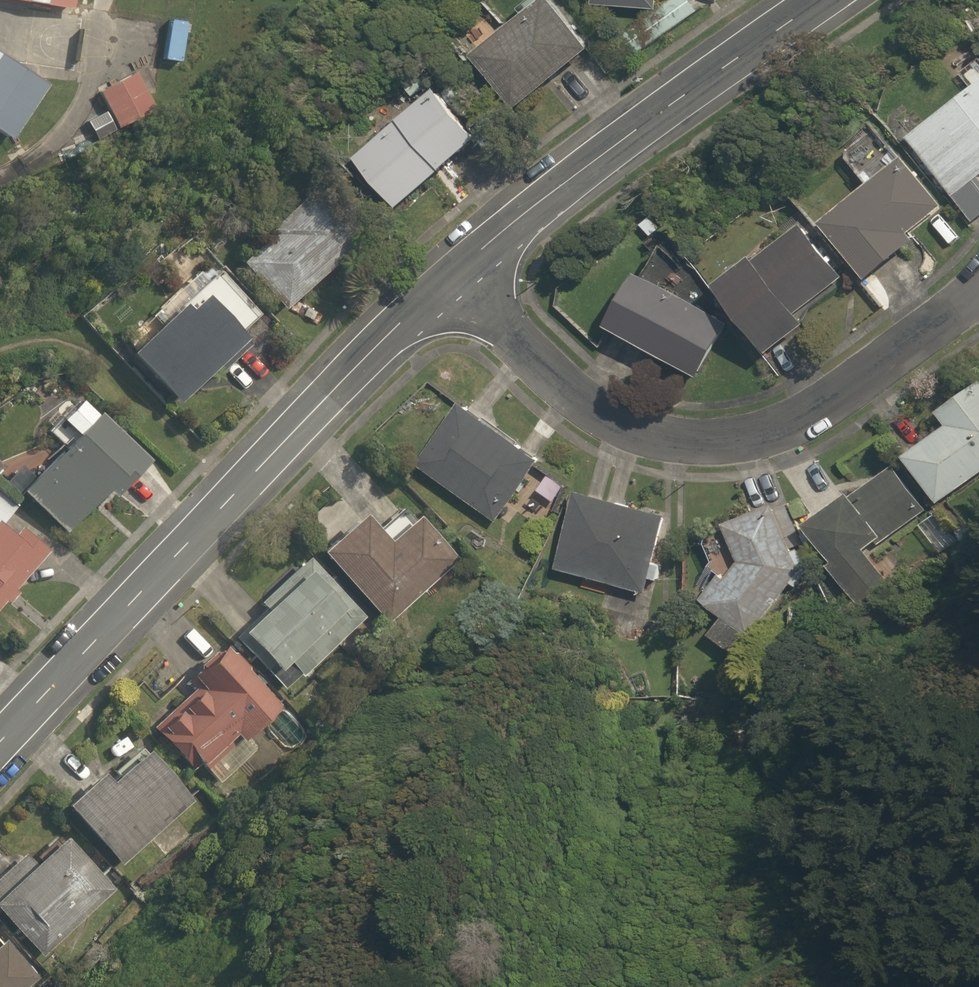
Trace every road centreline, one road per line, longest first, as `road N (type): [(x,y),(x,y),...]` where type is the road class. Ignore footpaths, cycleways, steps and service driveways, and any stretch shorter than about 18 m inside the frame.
road 1 (tertiary): [(461,268),(320,401),(0,741)]
road 2 (residential): [(461,268),(596,403),(632,427),(670,436),(771,436),(978,296)]
road 3 (tertiary): [(822,0),(461,268)]

